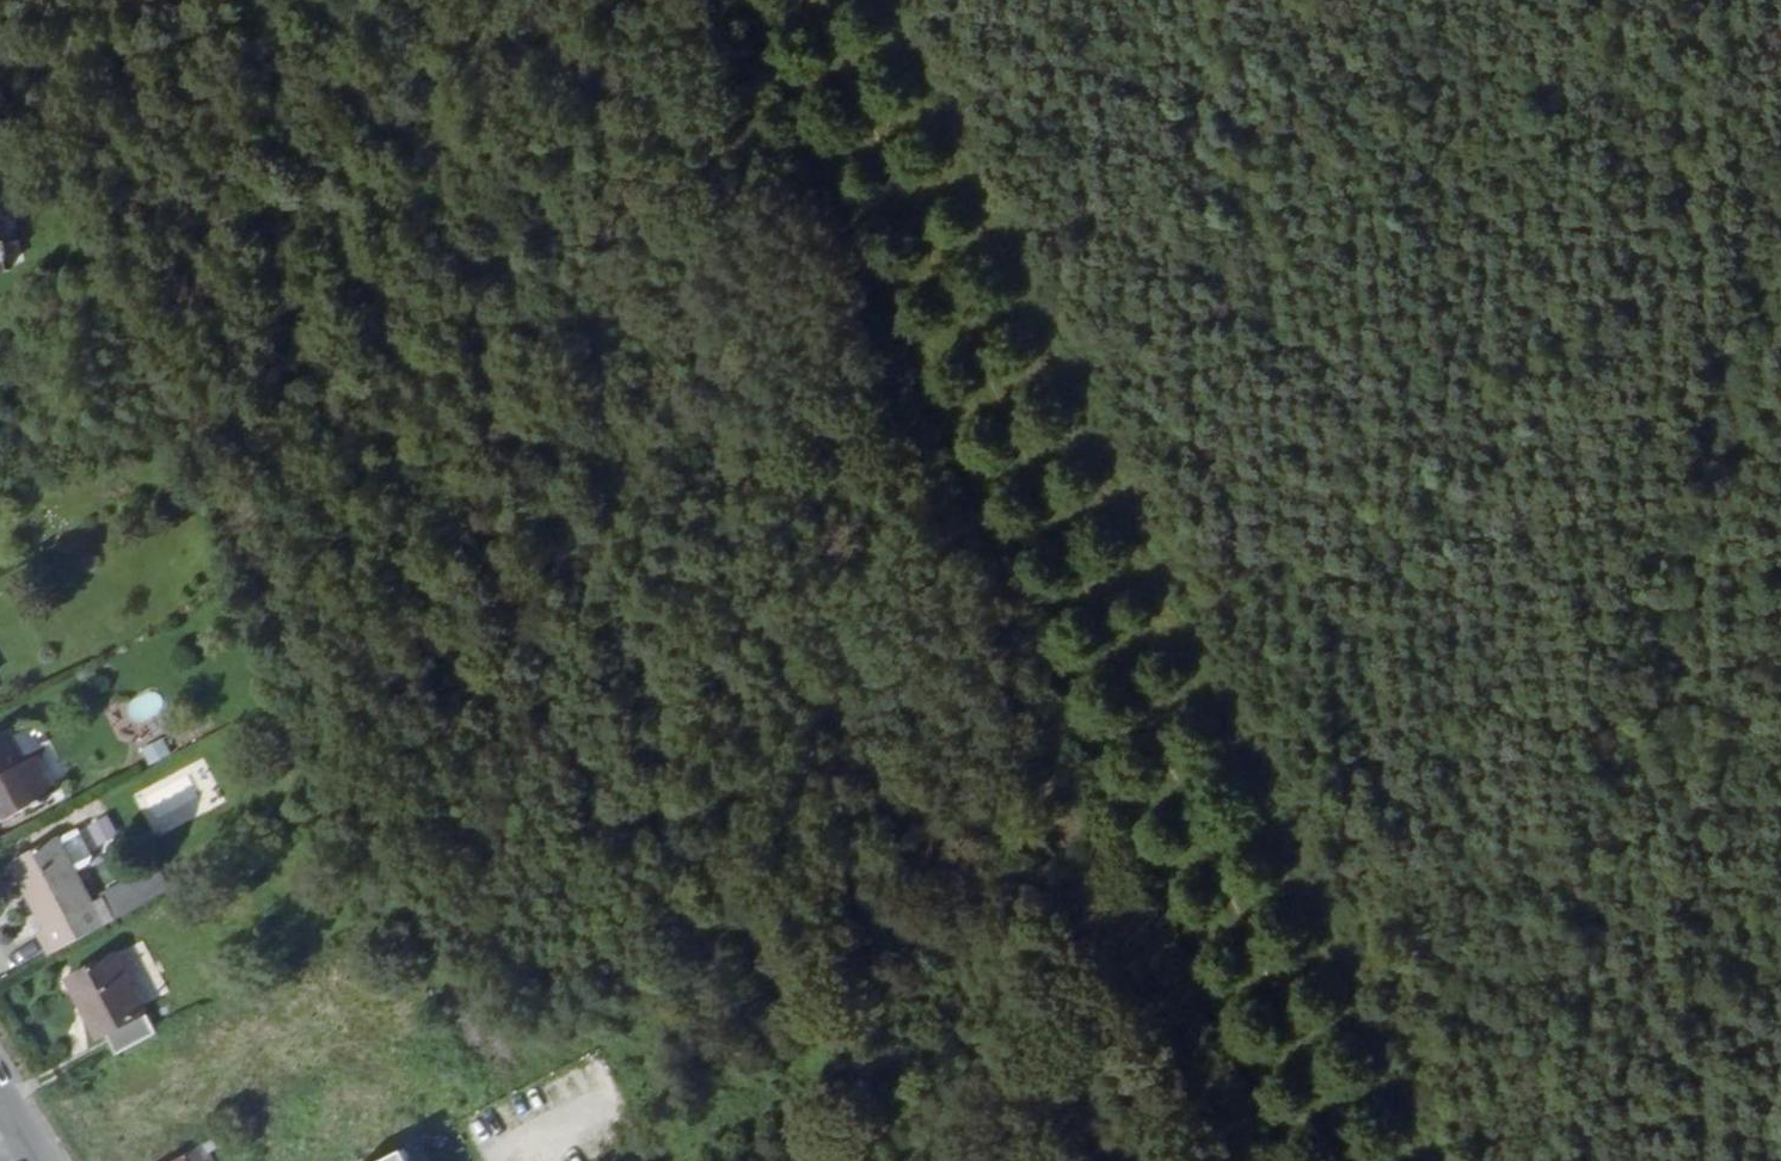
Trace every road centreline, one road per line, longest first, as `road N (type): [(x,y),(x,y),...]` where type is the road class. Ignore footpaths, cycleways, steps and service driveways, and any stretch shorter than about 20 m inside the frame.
road 1 (track): [(813,0),(1354,1160)]

